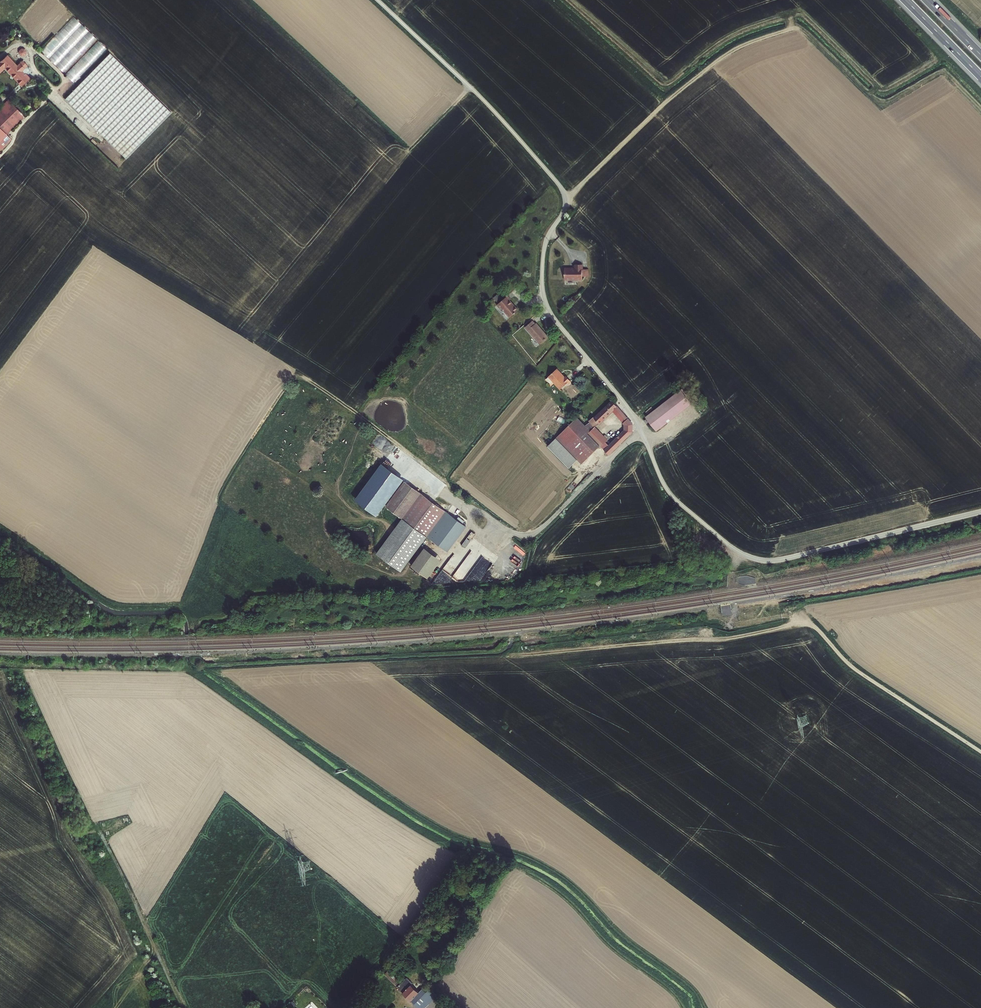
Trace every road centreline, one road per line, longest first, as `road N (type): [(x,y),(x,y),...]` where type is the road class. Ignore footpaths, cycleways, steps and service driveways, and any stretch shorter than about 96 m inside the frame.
road 1 (unclassified): [(375,0),(566,197),(540,284),(558,327),(641,429),(664,485),(699,521),(740,553),(779,561),(980,512)]
road 2 (track): [(980,753),(854,670),(810,625),(520,657)]
road 3 (track): [(566,197),(721,60),(792,28),(801,33)]
road 4 (track): [(439,482),(517,534),(531,535),(644,435)]

